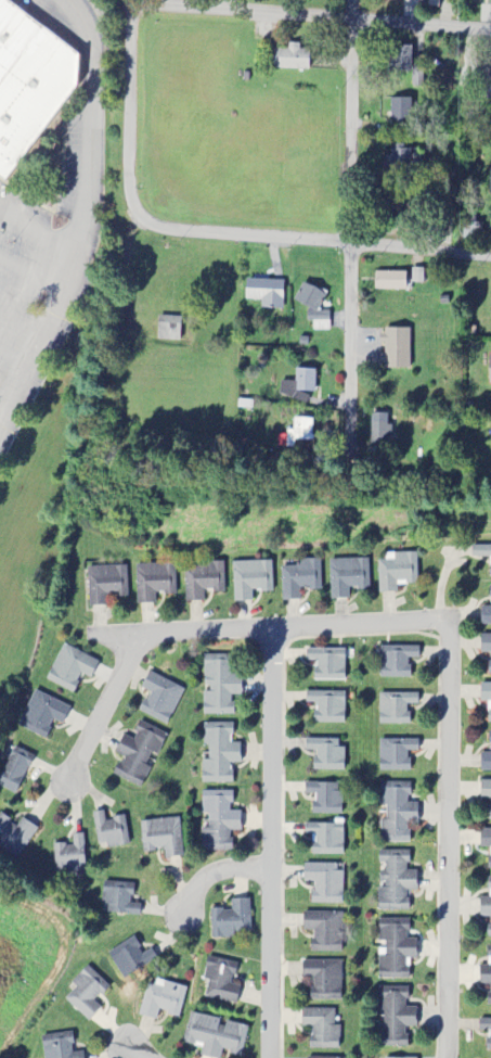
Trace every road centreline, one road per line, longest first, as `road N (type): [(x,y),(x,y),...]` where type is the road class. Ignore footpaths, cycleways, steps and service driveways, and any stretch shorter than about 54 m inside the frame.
road 1 (residential): [(448,1057),(442,630),(430,624),(90,640)]
road 2 (residential): [(490,261),(165,233),(143,225),(128,202),(126,0)]
road 3 (residential): [(347,441),(351,0)]
road 4 (residential): [(272,632),(267,1057)]
road 5 (residential): [(490,34),(128,2)]
road 6 (residential): [(141,639),(68,782)]

